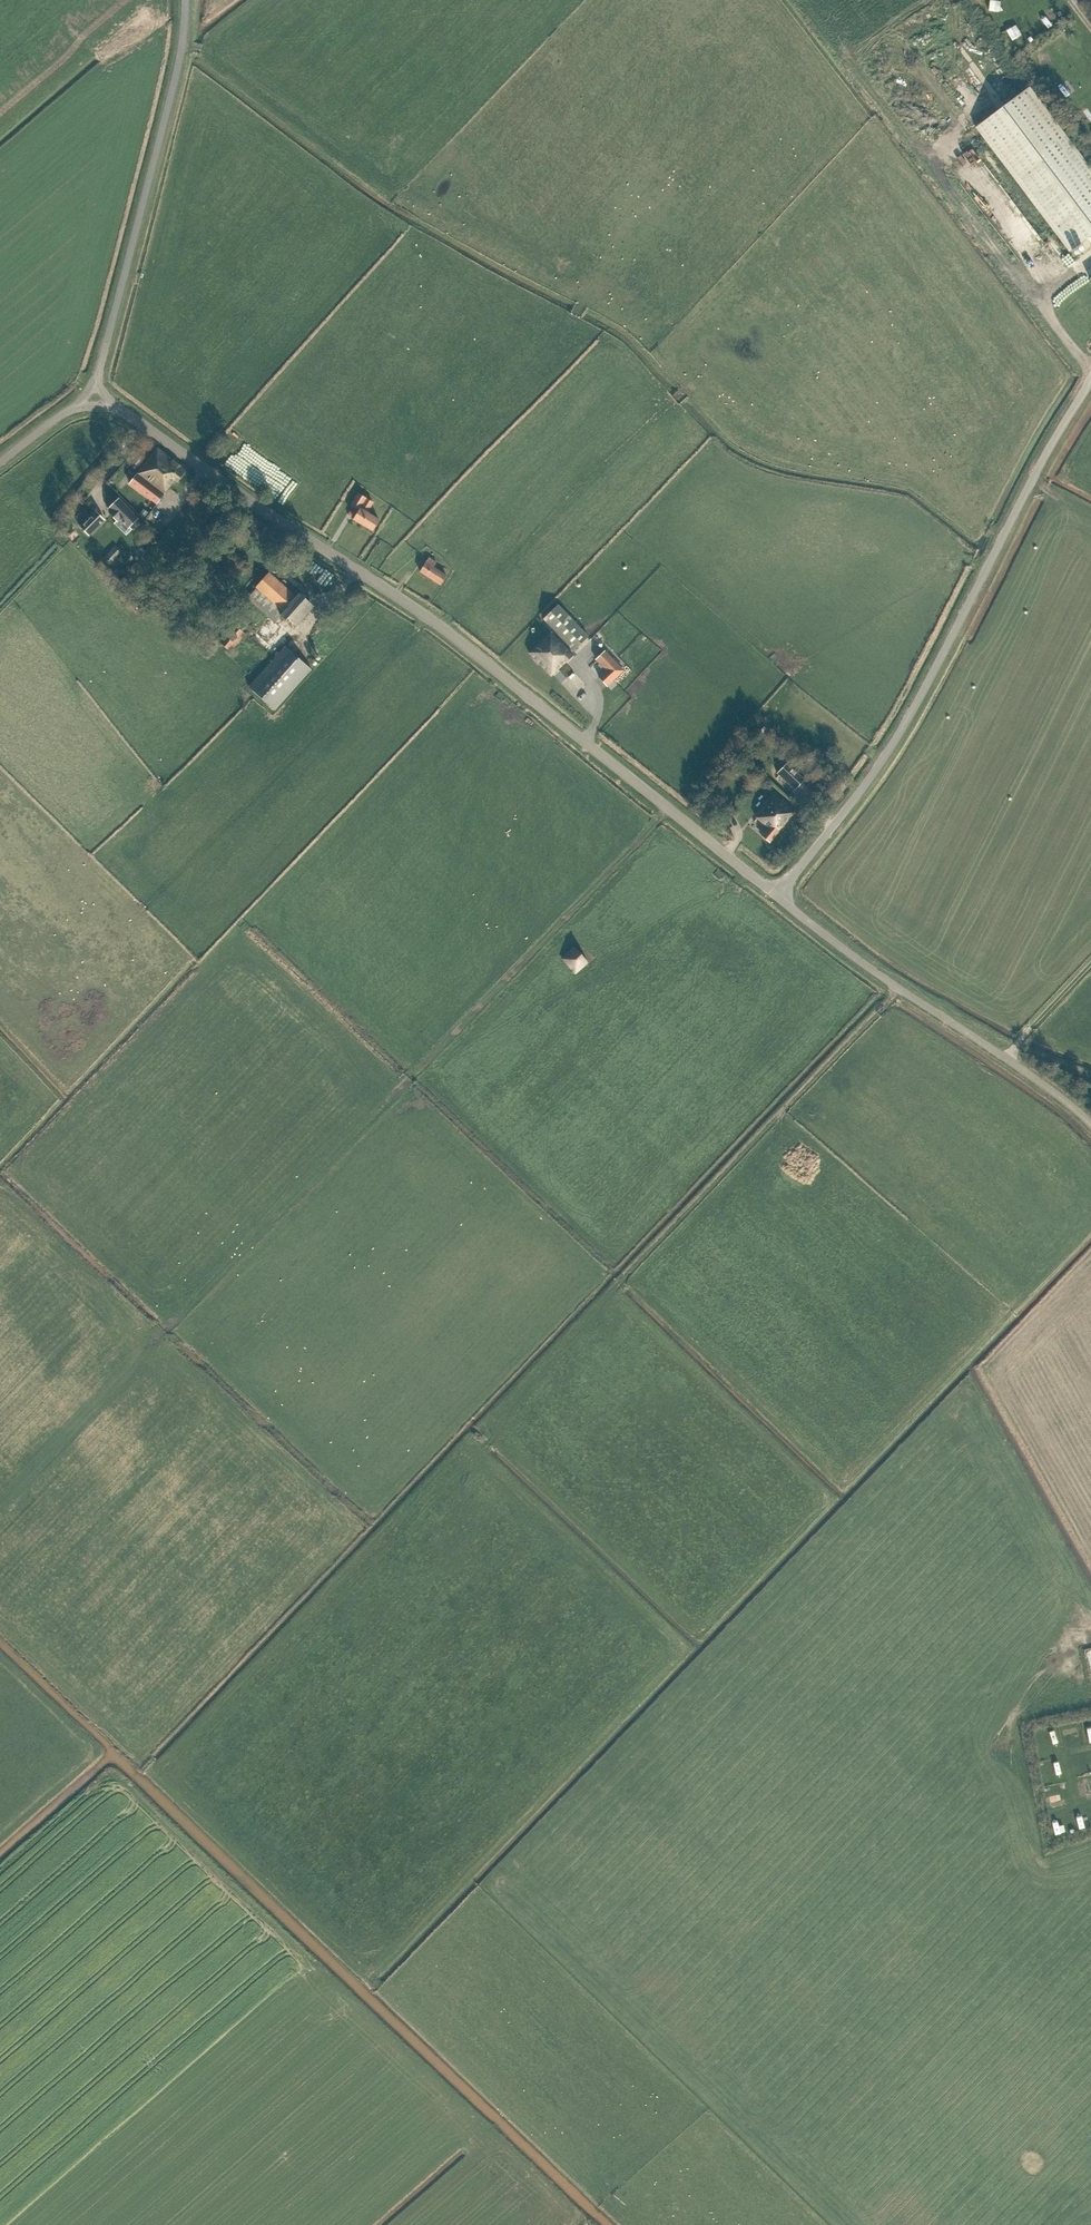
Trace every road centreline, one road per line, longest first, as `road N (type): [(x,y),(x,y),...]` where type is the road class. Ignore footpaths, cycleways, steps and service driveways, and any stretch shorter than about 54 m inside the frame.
road 1 (unclassified): [(777,896),(409,604),(117,408),(91,405)]
road 2 (unclassified): [(777,896),(944,672),(1090,396)]
road 3 (unclassified): [(91,405),(170,98),(186,0)]
road 4 (unclassified): [(1090,1126),(858,963),(777,896)]

